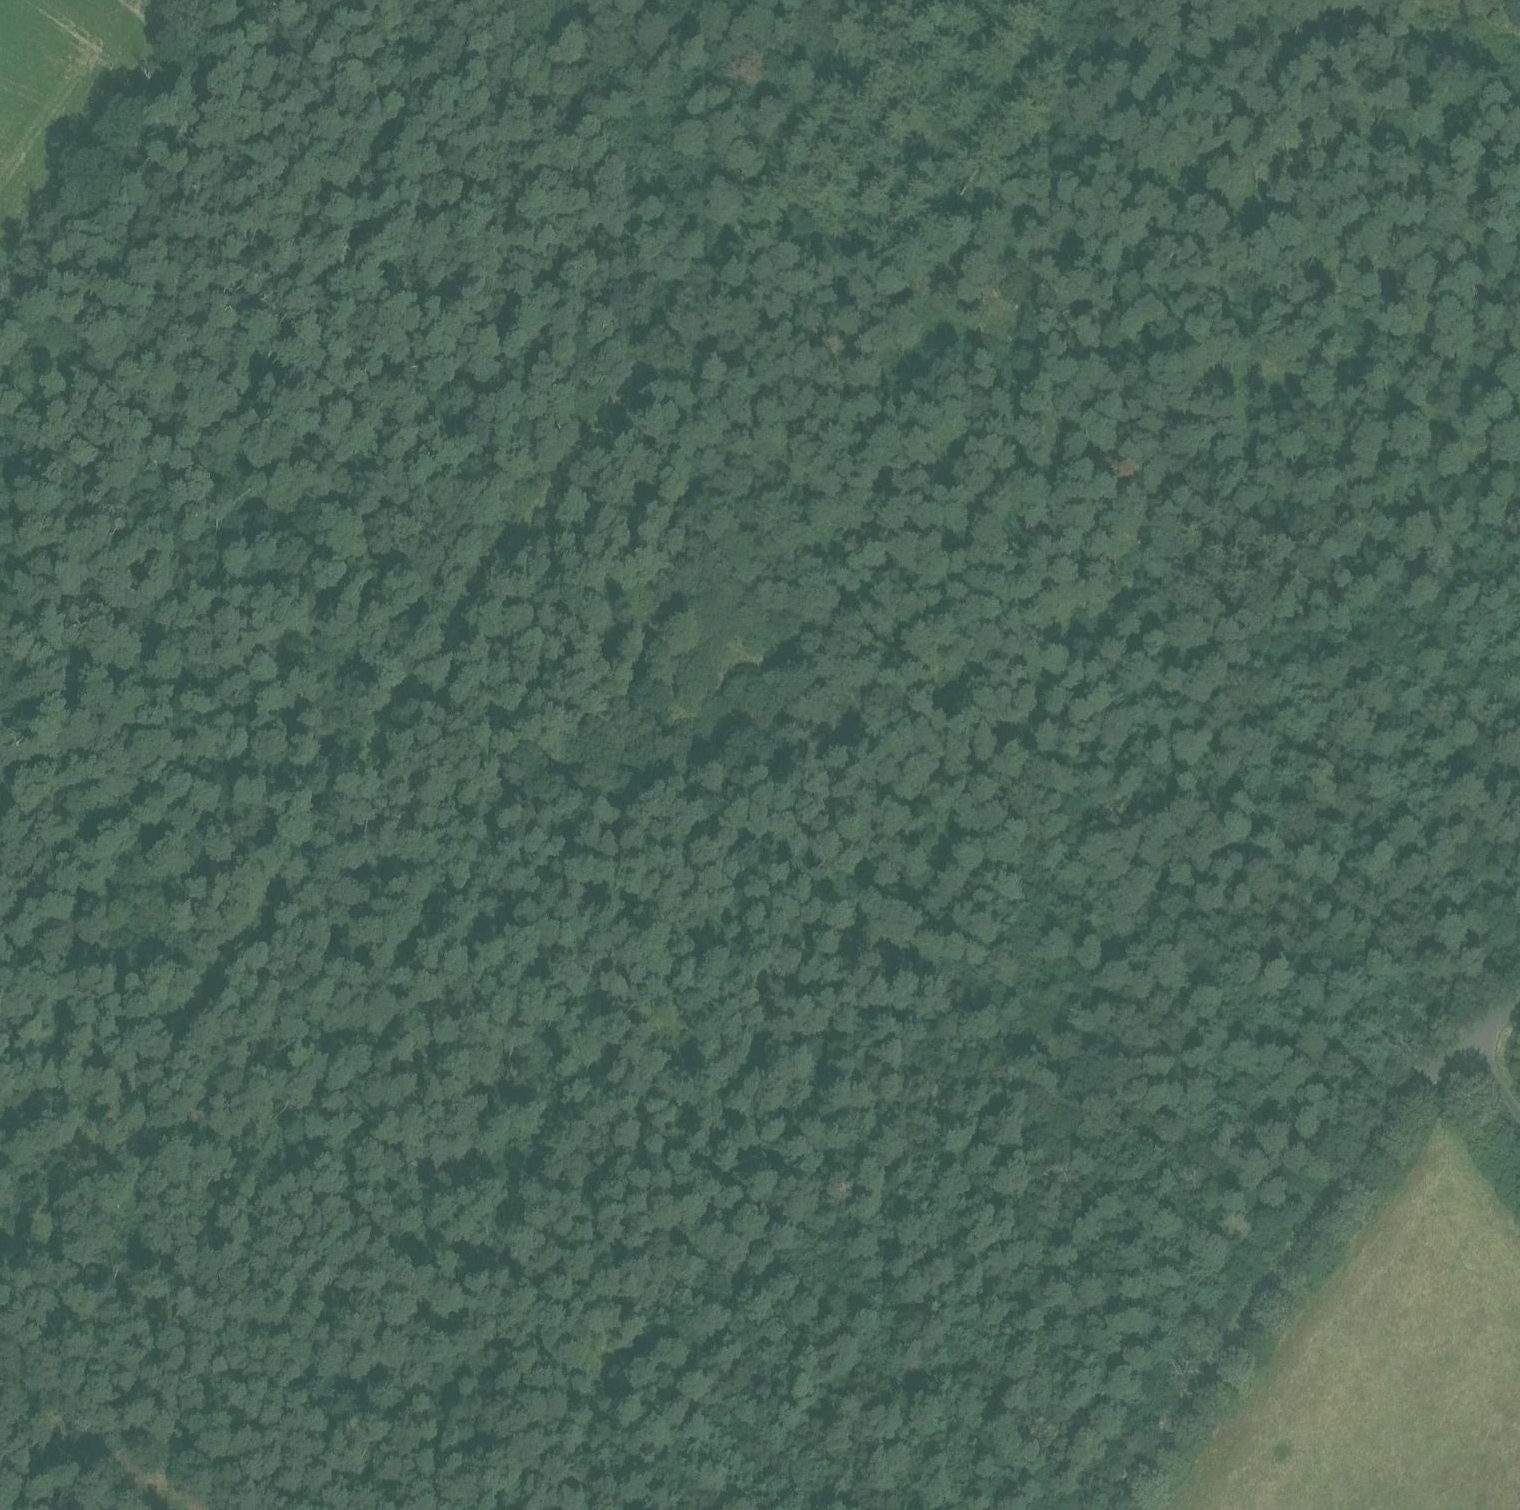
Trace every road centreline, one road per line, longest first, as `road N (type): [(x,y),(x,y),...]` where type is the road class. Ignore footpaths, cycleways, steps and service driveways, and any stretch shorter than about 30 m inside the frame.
road 1 (residential): [(1466,992),(1380,1052),(1317,1118),(1063,1509)]

